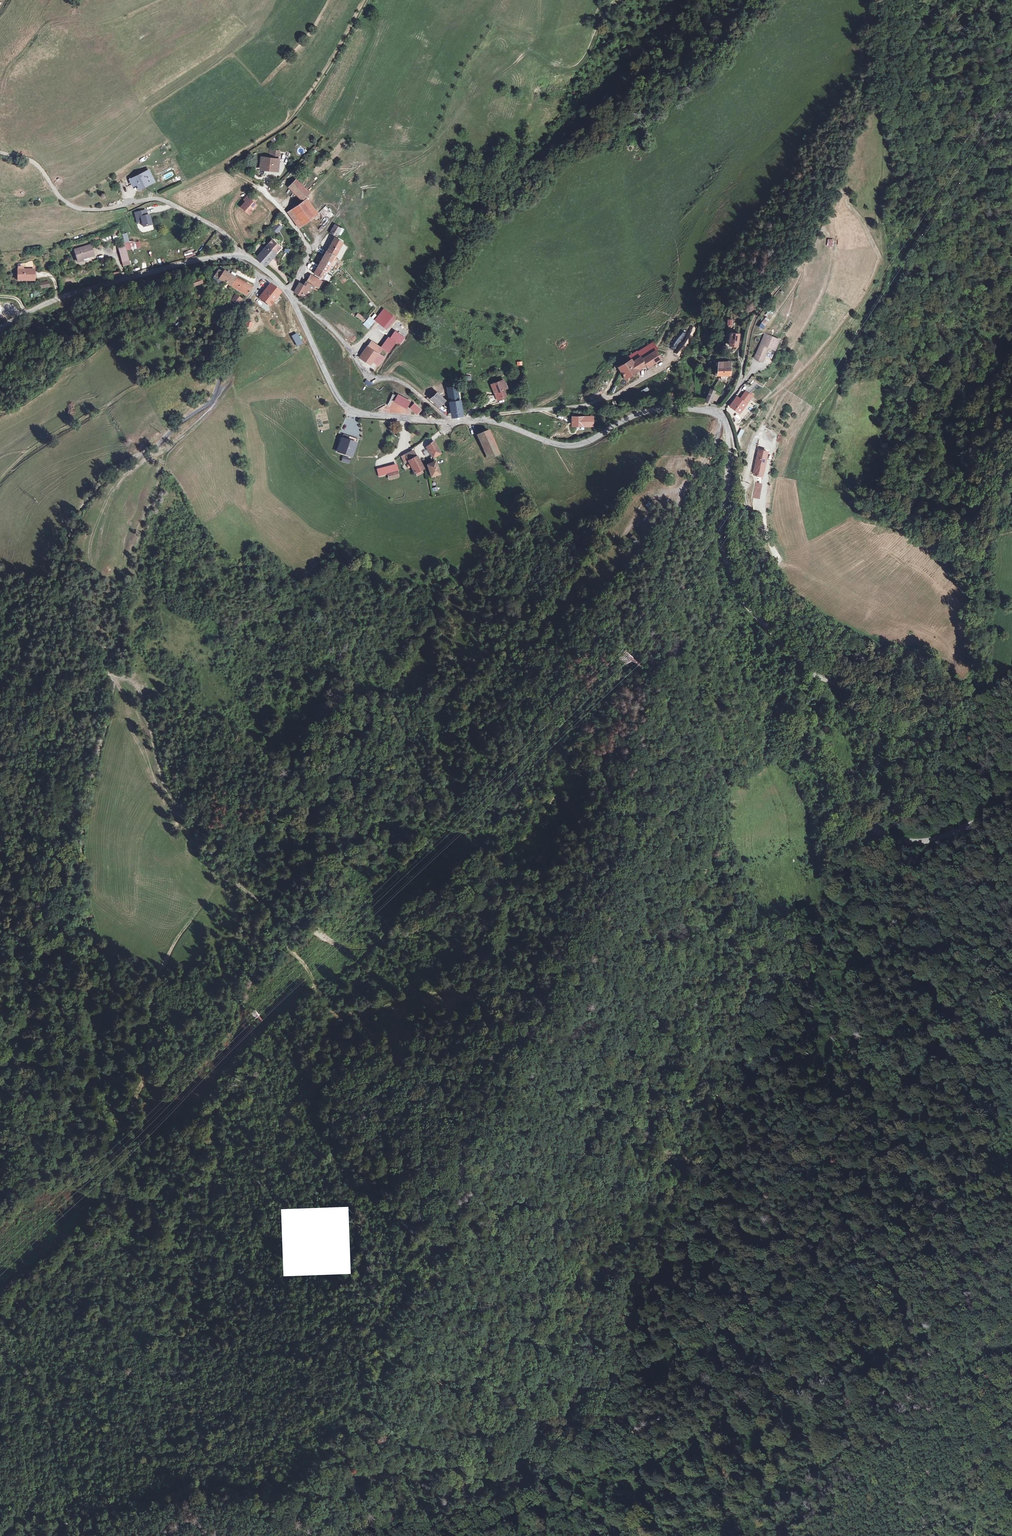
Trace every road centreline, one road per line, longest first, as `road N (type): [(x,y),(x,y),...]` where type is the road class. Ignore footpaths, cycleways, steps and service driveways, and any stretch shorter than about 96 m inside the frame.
road 1 (track): [(660,574),(715,795),(700,880),(710,941),(671,1168),(672,1269),(702,1267),(726,1253),(925,1195),(1011,1144)]
road 2 (track): [(719,413),(711,450),(677,509),(645,645),(612,682),(610,706),(535,828),(355,962),(285,997),(257,1025),(212,1117)]
road 3 (track): [(252,896),(202,864),(186,815),(167,792),(133,681),(98,667),(78,637),(56,561),(73,519),(102,483),(208,403),(229,322),(258,274),(287,293)]
road 4 (tertiary): [(719,413),(727,437),(725,571),(805,672),(852,690),(880,726),(871,816),(879,833),(935,840),(1011,807)]
road 5 (track): [(976,1535),(976,1454),(960,1362),(946,1349),(907,1349),(744,1405),(642,1468),(589,1478)]
road 6 (track): [(0,1290),(37,1256),(78,1238),(165,1247),(195,1178),(229,1058),(252,896)]
road 7 (residential): [(719,413),(740,385),(754,316),(786,271),(799,268),(900,41),(890,0)]
road 8 (track): [(725,422),(759,537),(800,596),(888,647),(937,662),(969,701),(1011,687)]
road 9 (track): [(113,677),(83,842),(87,915),(101,942),(89,1000),(29,1012),(0,1006)]
road 10 (tertiary): [(450,420),(494,421),(573,446),(656,409),(719,413)]
road 11 (track): [(367,0),(287,123),(225,167),(262,191)]
road 12 (tertiary): [(0,329),(79,292),(243,256)]
road 13 (track): [(26,1266),(17,1295),(29,1405),(19,1450),(34,1489),(51,1502)]
road 14 (tertiary): [(293,301),(348,409),(450,420)]
road 15 (residential): [(450,420),(407,385),(366,376),(321,318),(293,301)]
road 16 (track): [(355,1023),(337,1018),(321,1000),(252,896)]
road 17 (residential): [(136,200),(167,201),(220,229),(243,256)]
road 18 (residential): [(262,191),(306,244),(307,261),(287,293)]
road 19 (track): [(886,1442),(772,1484)]

